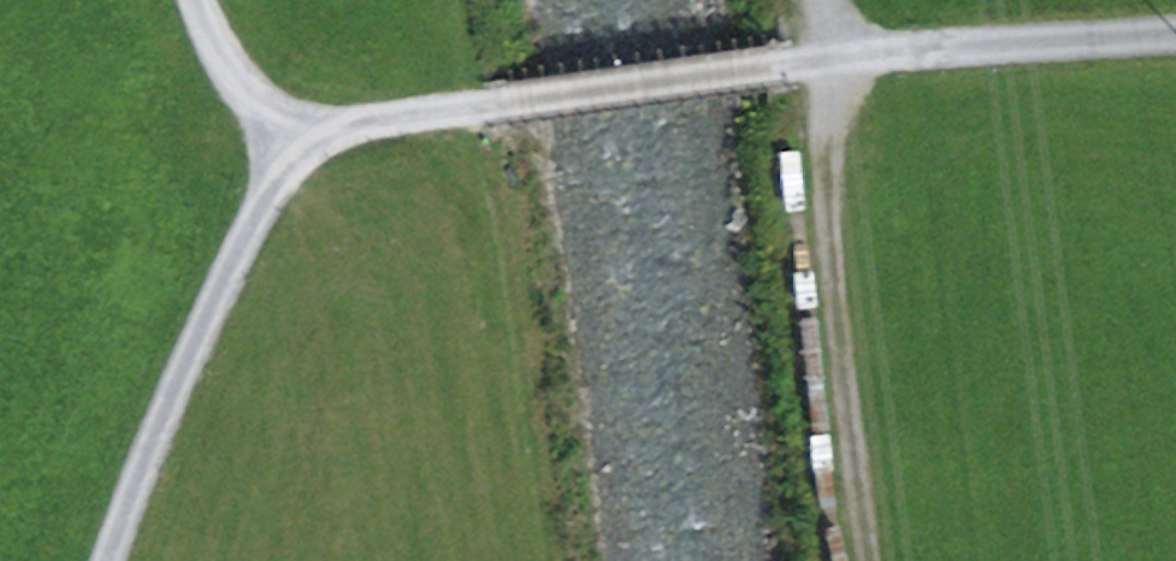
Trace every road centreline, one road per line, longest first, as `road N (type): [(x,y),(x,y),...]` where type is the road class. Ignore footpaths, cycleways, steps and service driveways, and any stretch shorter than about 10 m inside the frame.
road 1 (track): [(299,131),(845,59)]
road 2 (track): [(869,560),(825,244),(823,171),(845,59)]
road 3 (track): [(107,560),(299,131)]
road 4 (unclassified): [(845,59),(1175,32)]
road 5 (track): [(299,131),(256,112),(193,0)]

